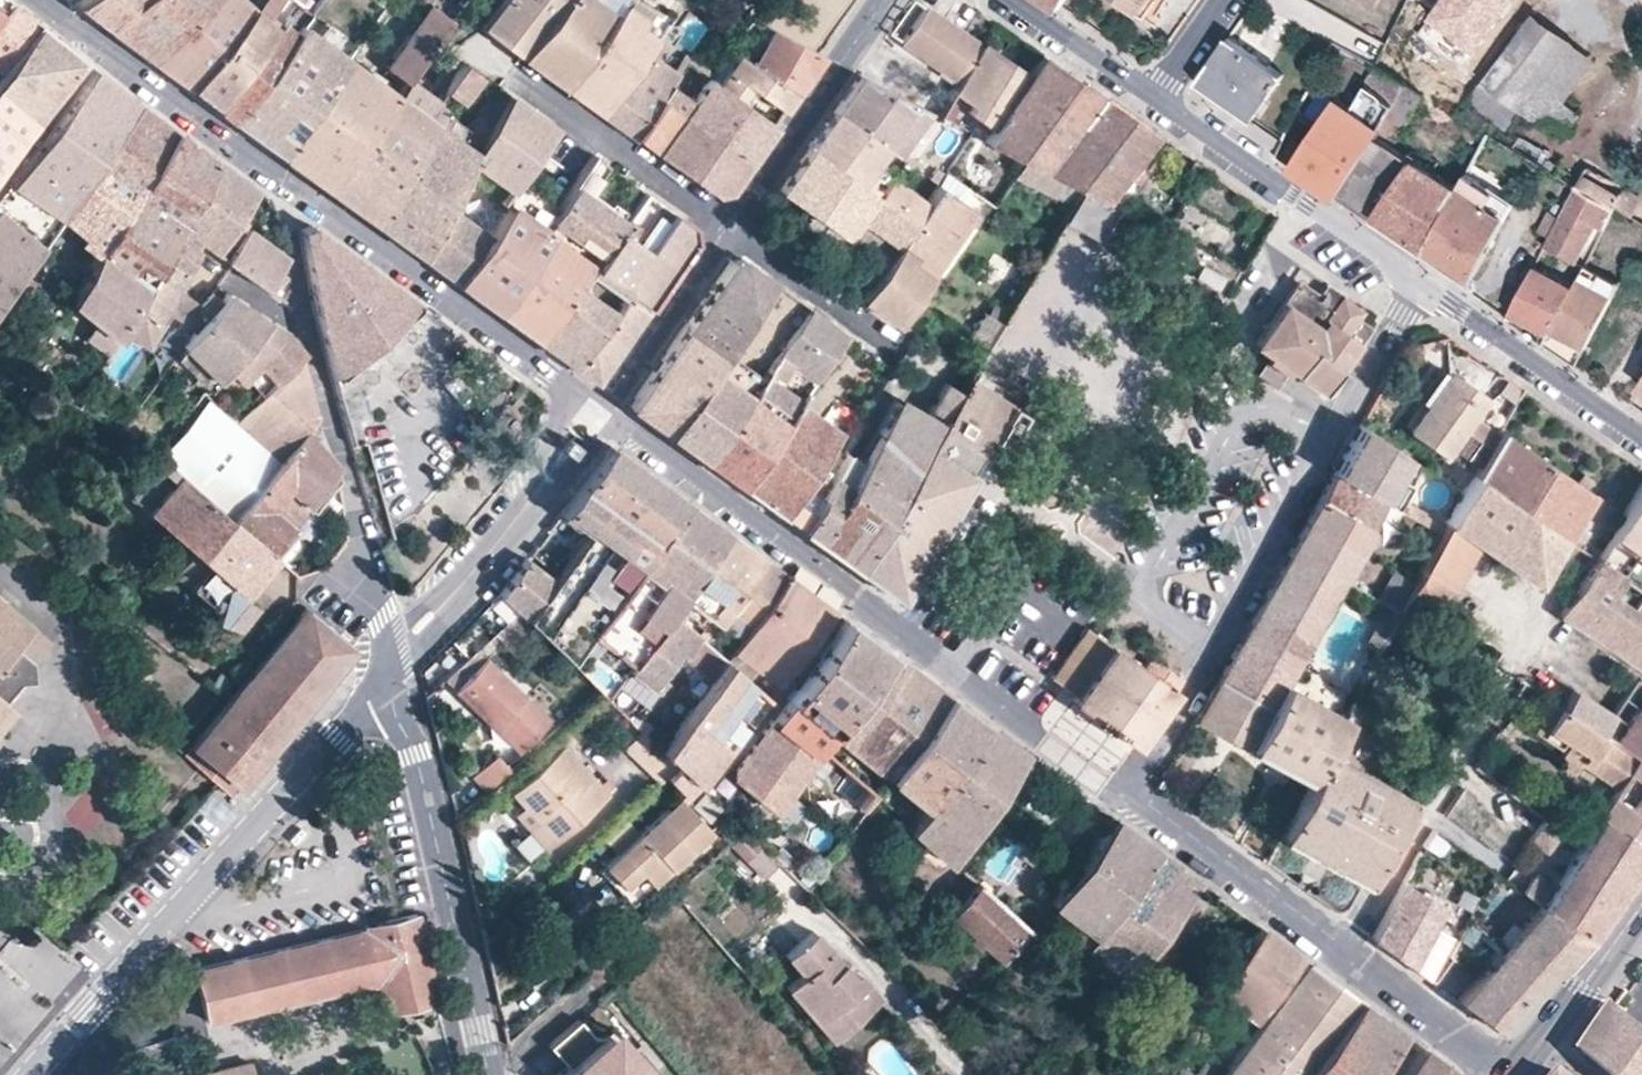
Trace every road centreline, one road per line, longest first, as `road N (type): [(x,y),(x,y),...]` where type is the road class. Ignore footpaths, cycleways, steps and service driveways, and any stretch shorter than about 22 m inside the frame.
road 1 (tertiary): [(44,5),(596,415)]
road 2 (tertiary): [(596,415),(1129,797)]
road 3 (residential): [(1129,797),(1418,288)]
road 4 (residential): [(29,1074),(386,671)]
road 5 (residential): [(285,213),(386,671)]
road 6 (residential): [(386,671),(425,787),(486,1074)]
road 7 (tertiary): [(1418,288),(1155,102)]
road 8 (residential): [(1345,954),(1499,690)]
road 9 (residential): [(728,225),(482,48)]
road 10 (residential): [(883,0),(728,225)]
road 11 (tertiary): [(1641,441),(1418,288)]
road 12 (tertiary): [(1129,797),(1345,954)]
road 13 (residential): [(386,671),(545,483)]
road 14 (residential): [(728,225),(596,415)]
road 15 (tertiary): [(1345,954),(1508,1074)]
road 16 (residential): [(893,342),(728,225)]
road 17 (tertiary): [(1155,102),(1006,0)]
road 18 (primary): [(1641,902),(1543,1036)]
road 19 (residential): [(1155,102),(1222,0)]

